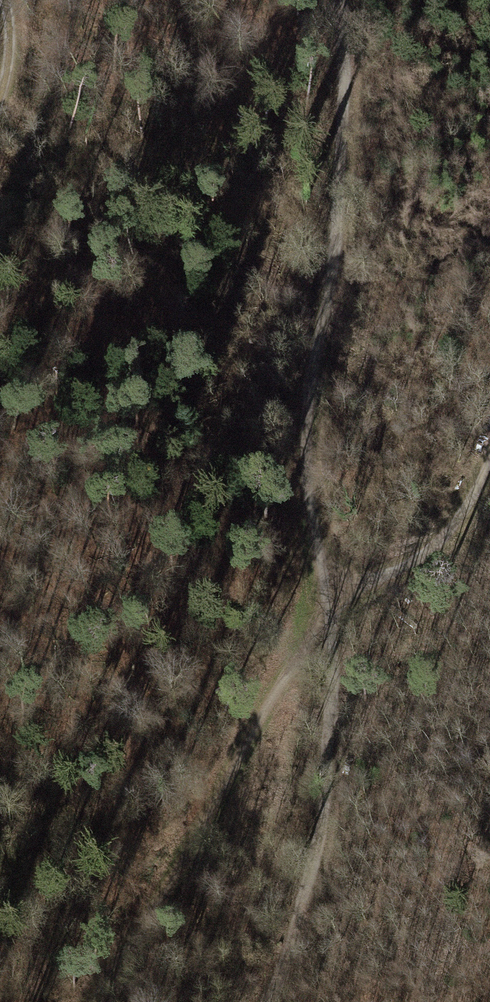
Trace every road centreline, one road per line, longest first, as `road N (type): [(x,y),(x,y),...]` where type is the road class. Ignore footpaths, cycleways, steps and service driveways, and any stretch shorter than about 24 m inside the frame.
road 1 (track): [(489,454),(458,517),(414,558),(334,594),(101,1001)]
road 2 (track): [(340,0),(330,292),(304,418),(312,514),(334,594)]
road 3 (track): [(265,1001),(295,943),(323,844),(343,686),(334,594)]

